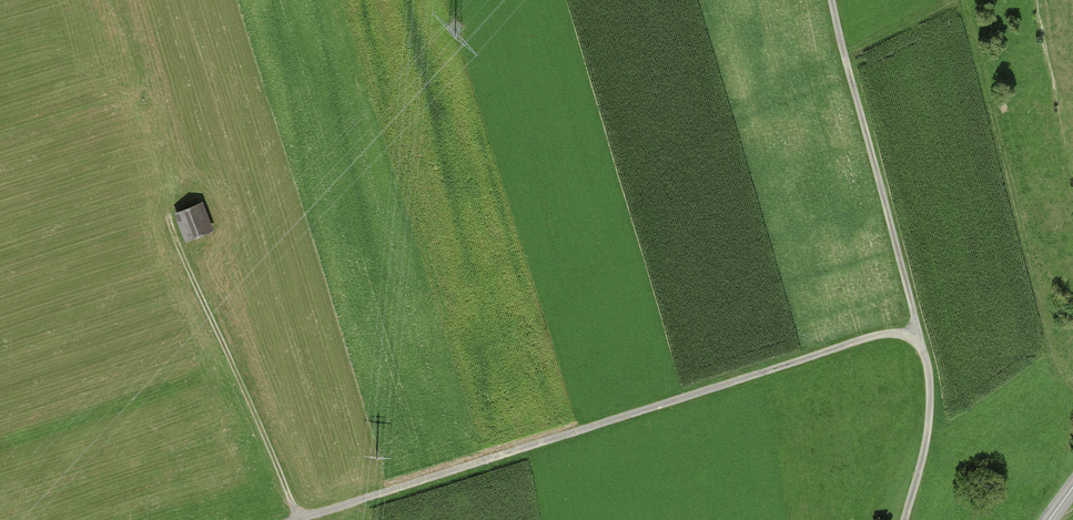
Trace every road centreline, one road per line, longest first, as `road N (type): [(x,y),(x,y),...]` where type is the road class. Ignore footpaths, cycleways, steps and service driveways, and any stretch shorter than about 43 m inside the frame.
road 1 (track): [(294,519),(881,333),(915,332),(930,398),(927,465),(906,519)]
road 2 (track): [(915,332),(830,0)]
road 3 (track): [(299,519),(170,221)]

